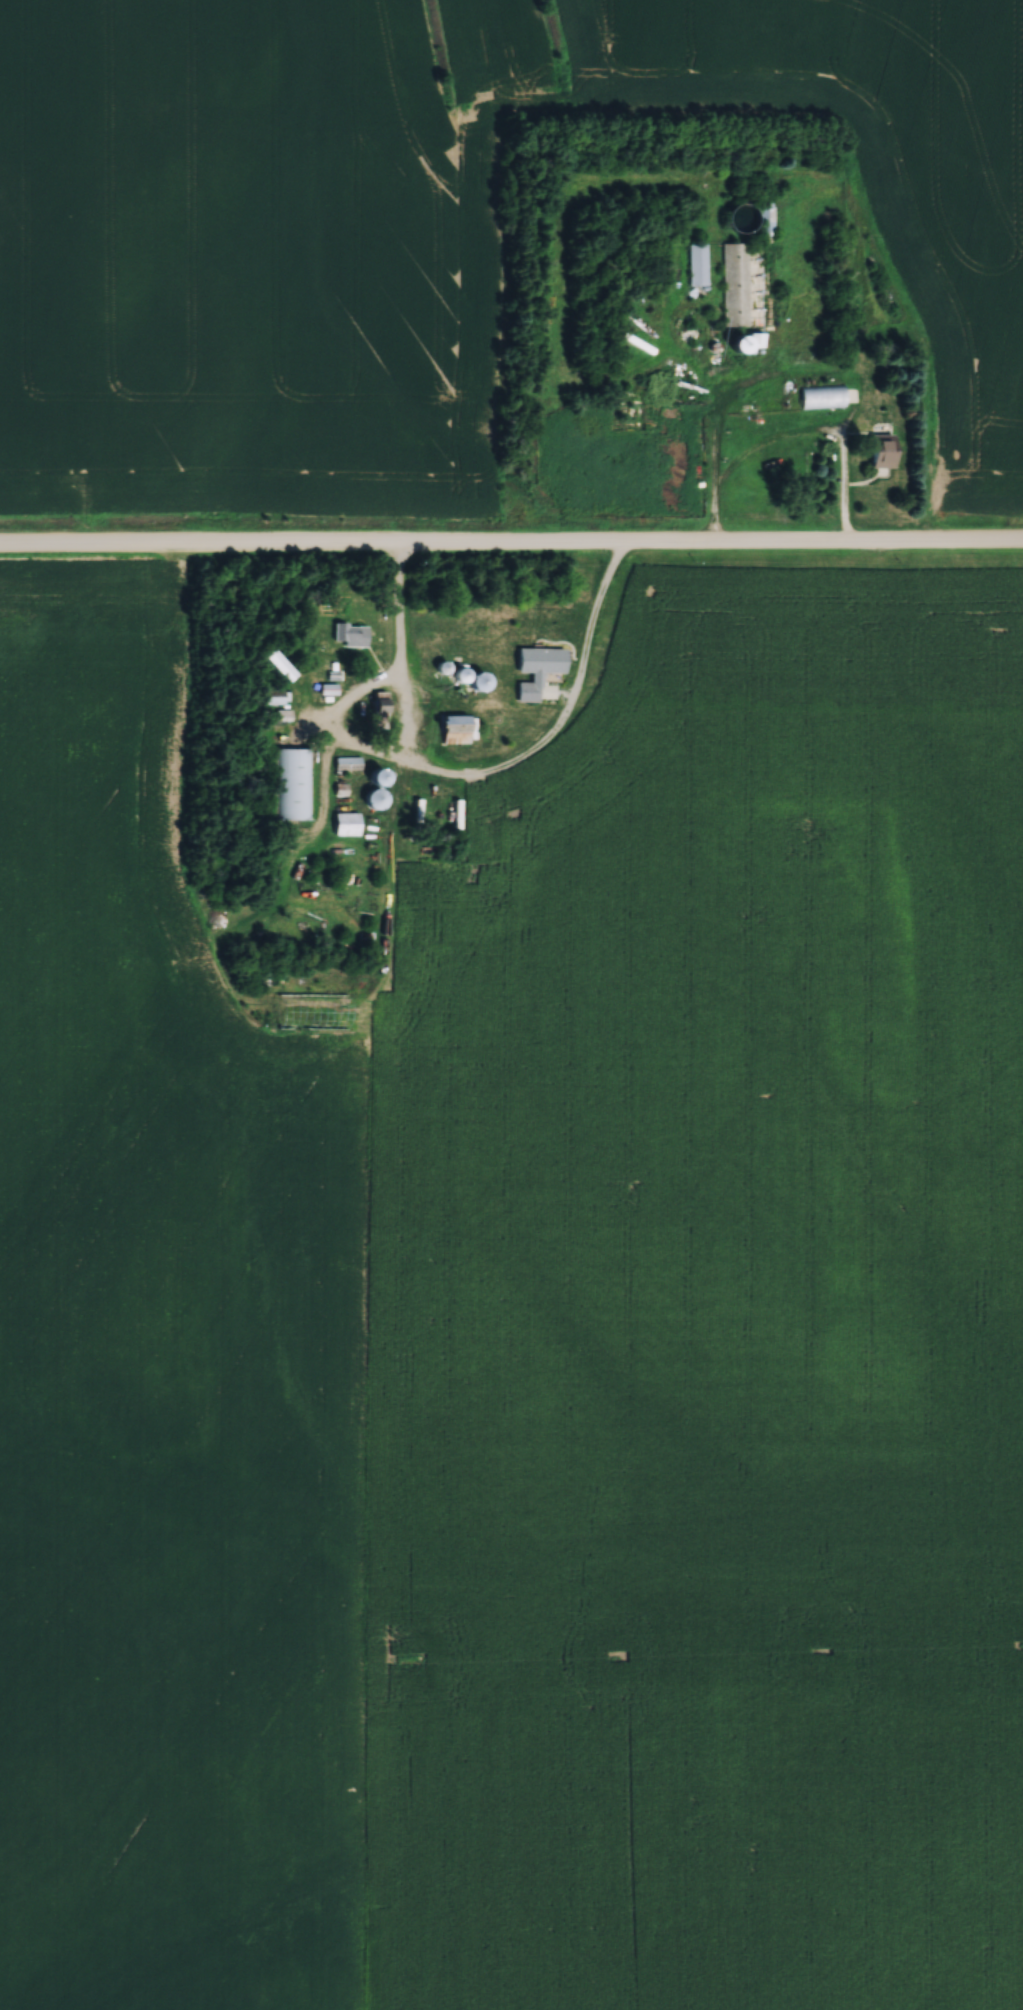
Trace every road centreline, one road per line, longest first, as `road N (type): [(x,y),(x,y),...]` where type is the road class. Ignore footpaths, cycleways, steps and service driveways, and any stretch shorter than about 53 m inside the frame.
road 1 (tertiary): [(0,546),(1022,543)]

